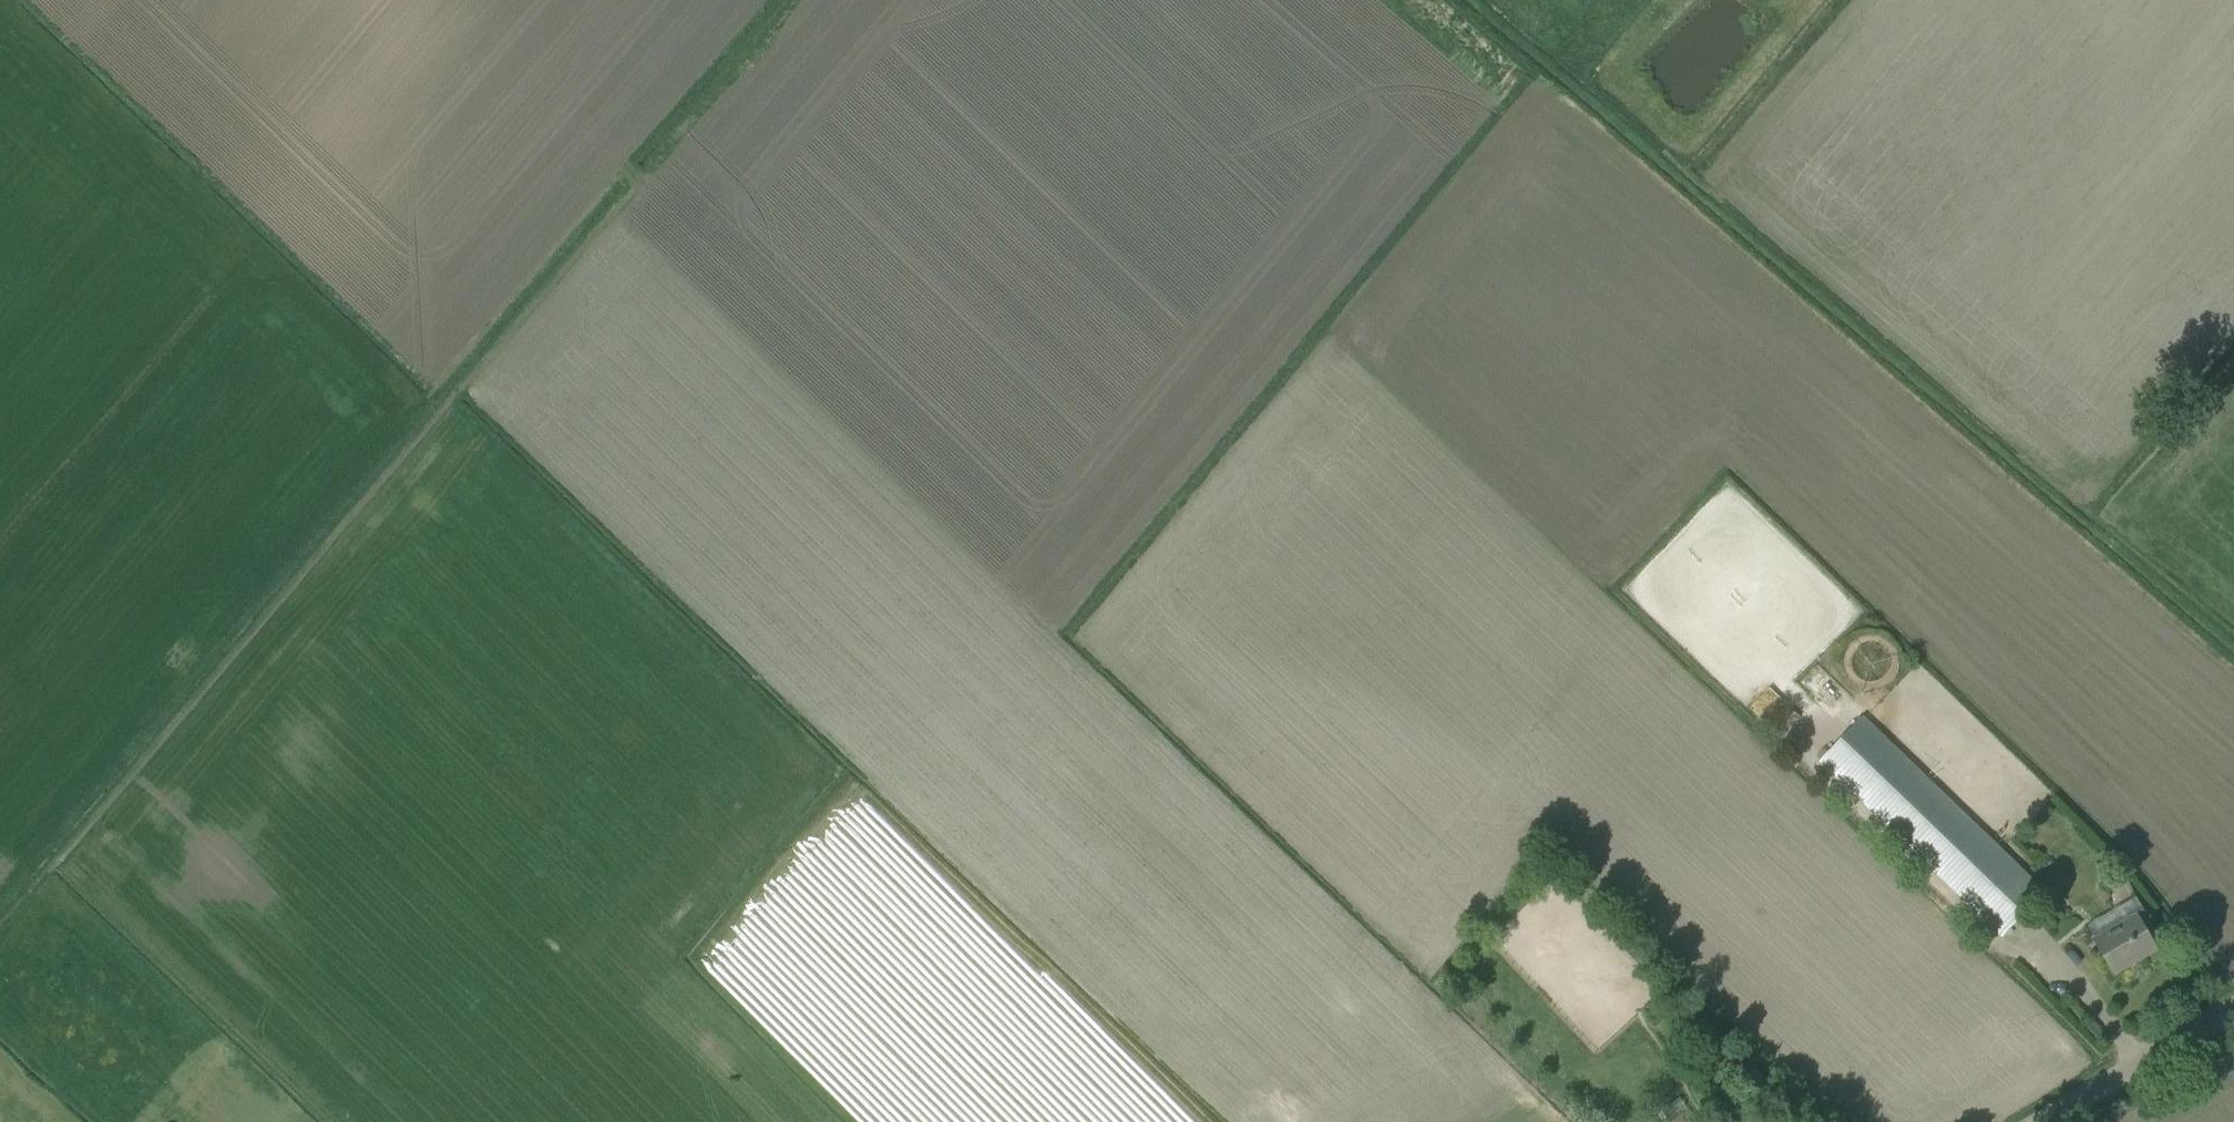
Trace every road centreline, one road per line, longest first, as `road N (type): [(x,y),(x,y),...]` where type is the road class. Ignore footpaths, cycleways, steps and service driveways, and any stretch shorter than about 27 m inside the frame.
road 1 (unclassified): [(2047,1121),(2233,1014)]

